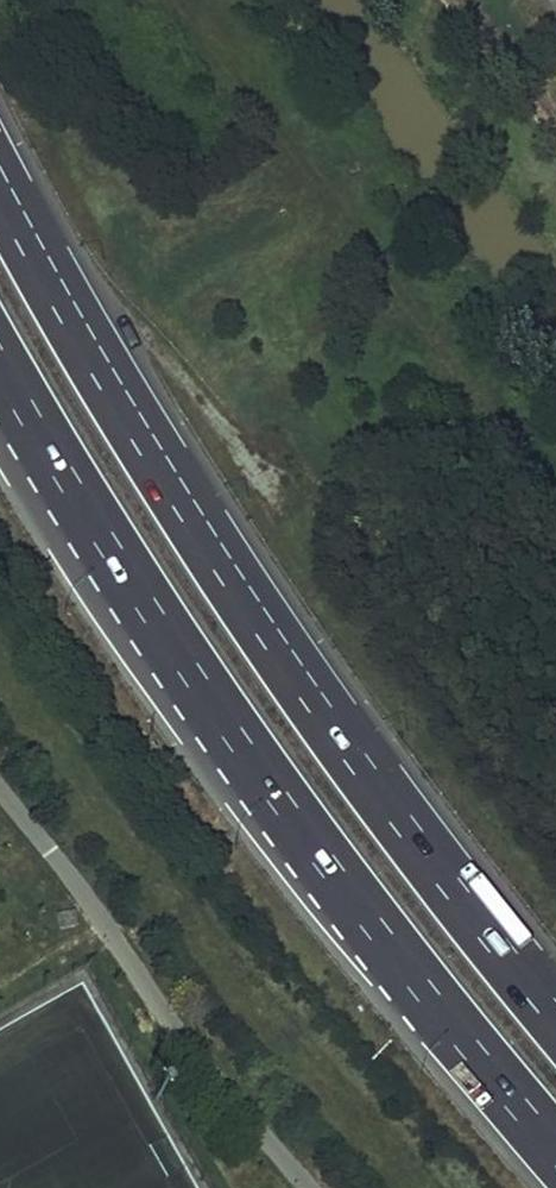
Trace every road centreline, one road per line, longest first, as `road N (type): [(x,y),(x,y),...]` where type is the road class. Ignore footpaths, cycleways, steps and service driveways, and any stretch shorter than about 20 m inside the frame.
road 1 (motorway): [(555,1020),(254,618),(0,192)]
road 2 (motorway): [(0,367),(141,606),(251,767),(400,967),(555,1154)]

